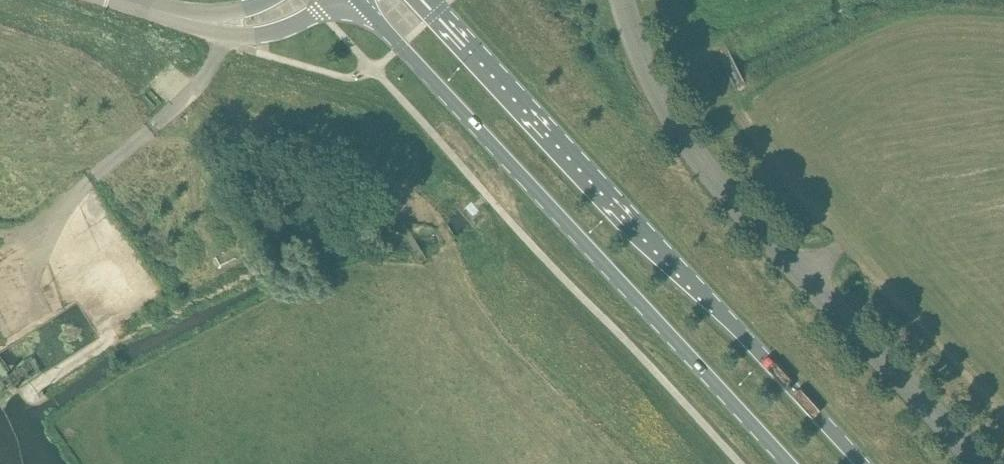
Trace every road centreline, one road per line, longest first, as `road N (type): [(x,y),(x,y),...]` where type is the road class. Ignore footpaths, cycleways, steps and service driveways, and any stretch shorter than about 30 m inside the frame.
road 1 (primary): [(355,0),(789,463)]
road 2 (primary): [(865,463),(432,0)]
road 3 (unclassified): [(976,463),(677,128),(625,0)]
road 4 (unclassified): [(309,0),(234,27),(124,0)]
road 5 (track): [(825,0),(652,81)]

